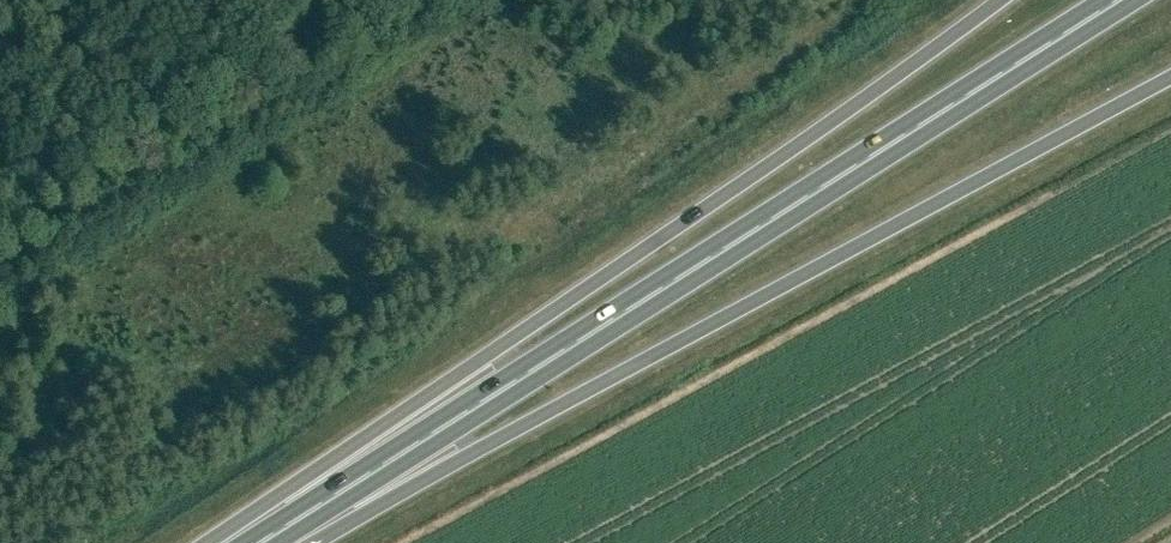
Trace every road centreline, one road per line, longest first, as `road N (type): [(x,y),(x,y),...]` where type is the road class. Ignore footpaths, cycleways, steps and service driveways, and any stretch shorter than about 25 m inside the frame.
road 1 (trunk): [(277,532),(479,448),(1170,80)]
road 2 (trunk): [(277,532),(1119,0)]
road 3 (trunk): [(997,0),(369,433),(233,542)]

